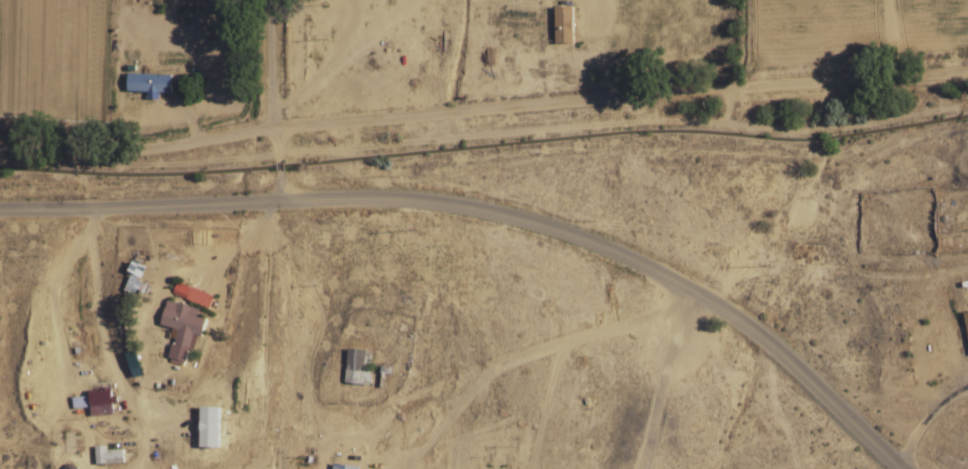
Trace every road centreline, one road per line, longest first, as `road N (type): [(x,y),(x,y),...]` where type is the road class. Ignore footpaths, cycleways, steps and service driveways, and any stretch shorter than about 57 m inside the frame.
road 1 (tertiary): [(908,468),(753,324),(711,296),(505,211),(363,195),(0,207)]
road 2 (tertiary): [(0,140),(135,149),(280,128),(967,67)]
road 3 (track): [(279,462),(649,307),(711,296)]
road 4 (track): [(280,128),(285,196),(266,374),(279,462)]
road 5 (track): [(280,128),(277,0)]

